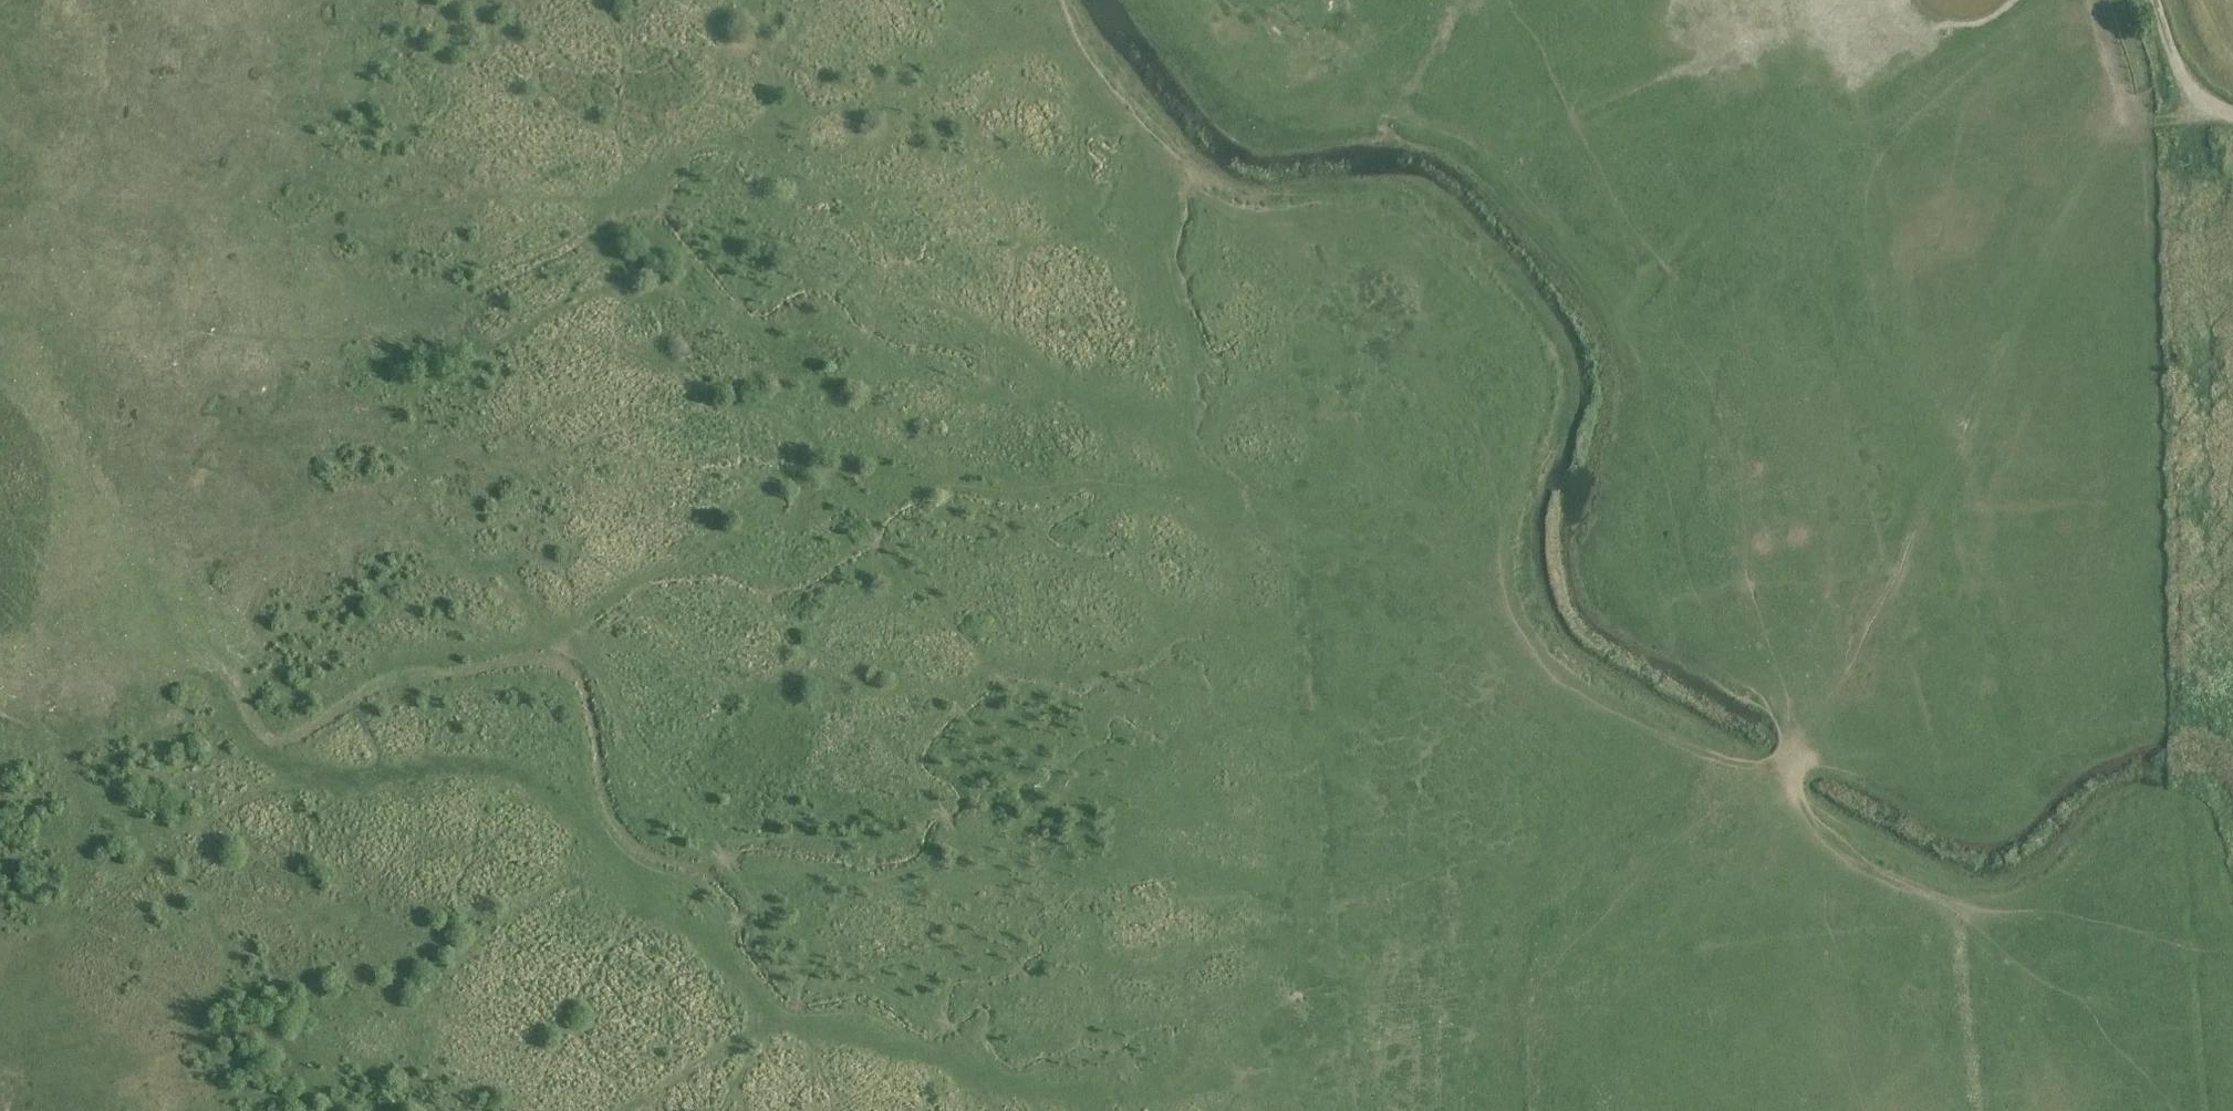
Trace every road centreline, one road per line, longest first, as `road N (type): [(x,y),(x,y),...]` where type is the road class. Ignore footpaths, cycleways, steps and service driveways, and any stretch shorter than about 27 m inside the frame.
road 1 (track): [(2154,0),(2178,70),(2212,113),(2232,120)]

